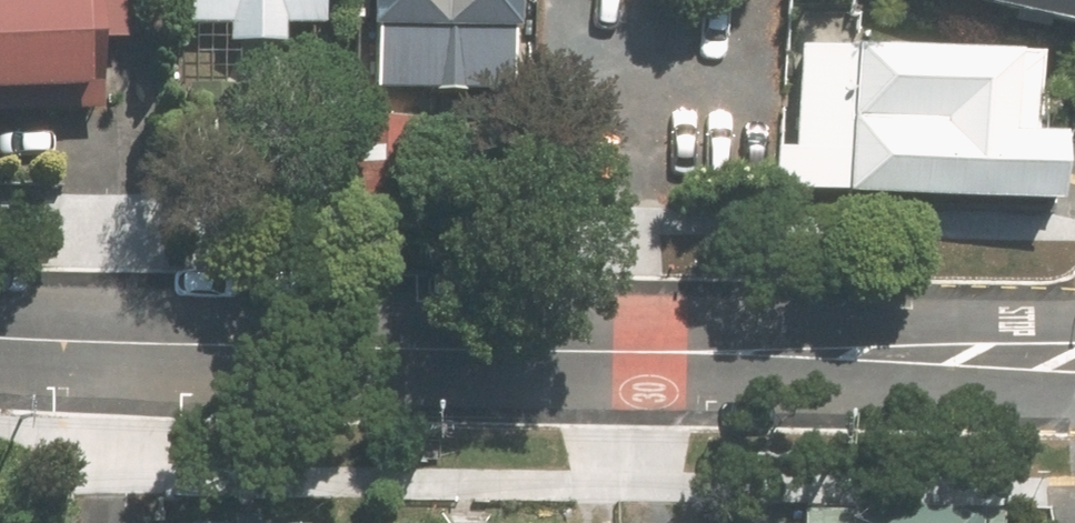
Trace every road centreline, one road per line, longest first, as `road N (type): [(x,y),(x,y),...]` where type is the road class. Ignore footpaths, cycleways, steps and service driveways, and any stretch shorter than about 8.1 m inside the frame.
road 1 (residential): [(0,337),(925,355)]
road 2 (residential): [(1074,402),(1008,400),(925,355)]
road 3 (residential): [(925,355),(1004,324),(1074,325)]

